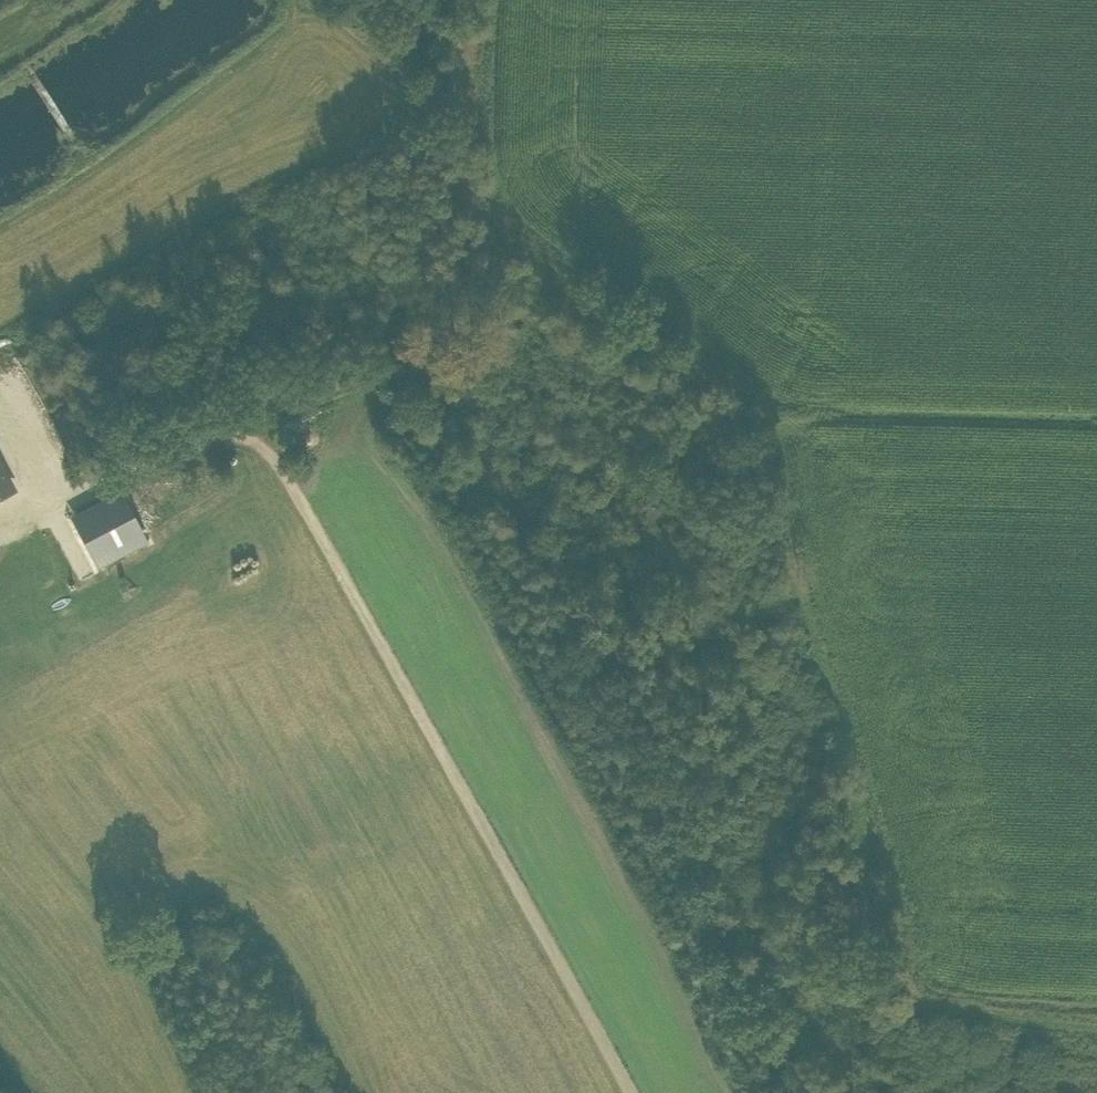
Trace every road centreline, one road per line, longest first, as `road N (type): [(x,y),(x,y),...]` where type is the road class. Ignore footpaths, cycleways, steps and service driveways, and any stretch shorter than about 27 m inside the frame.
road 1 (track): [(632,1092),(254,426)]

